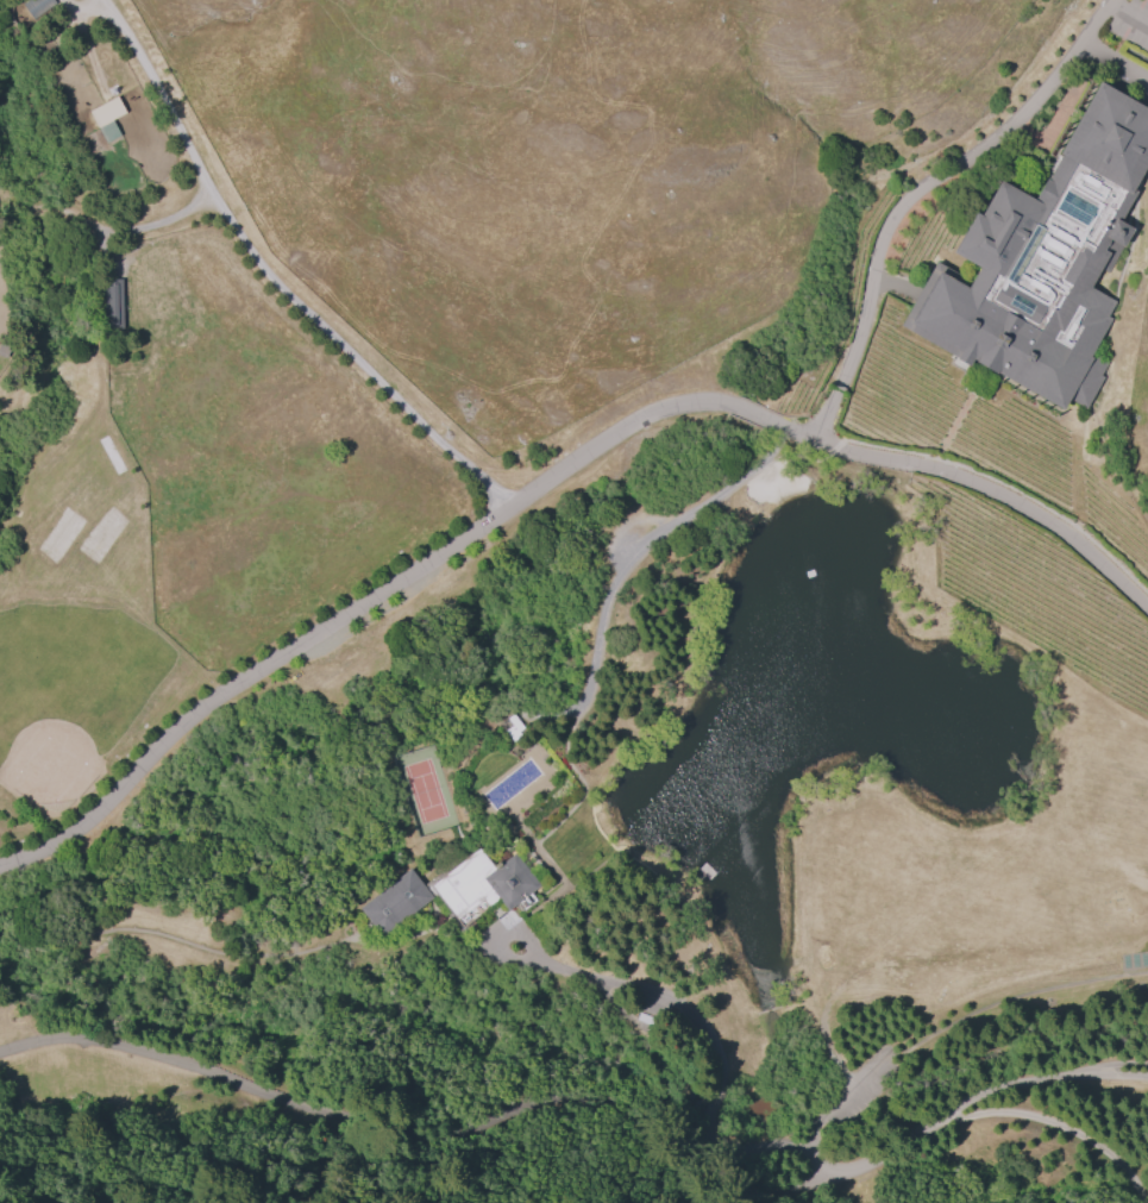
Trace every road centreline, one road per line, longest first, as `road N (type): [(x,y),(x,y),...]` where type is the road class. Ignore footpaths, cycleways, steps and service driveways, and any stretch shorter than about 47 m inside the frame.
road 1 (residential): [(0,863),(84,822),(193,714),(450,552),(621,431),(680,406),(735,405)]
road 2 (residential): [(1114,0),(1016,121),(895,214),(854,351),(814,439)]
road 3 (residential): [(773,421),(838,449),(990,490),(1056,528),(1147,609)]

